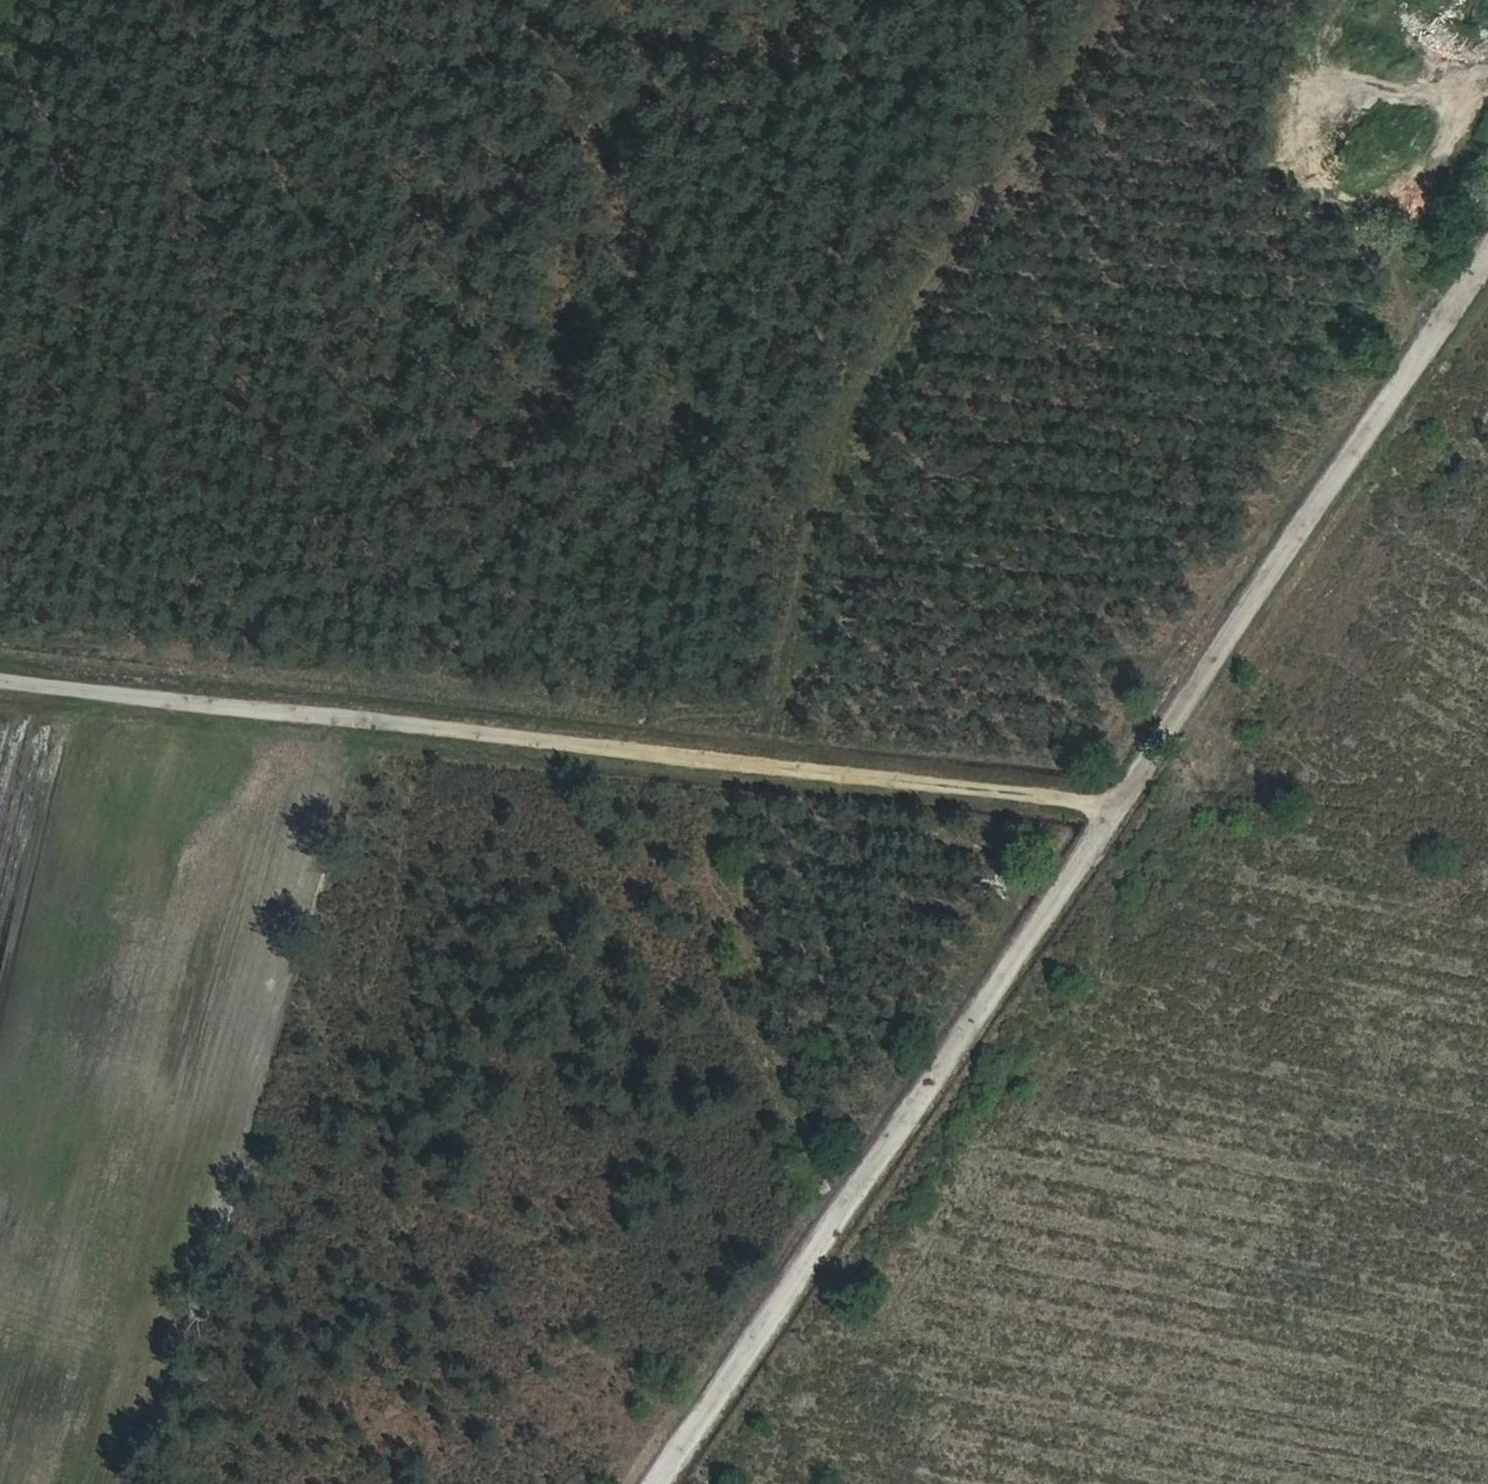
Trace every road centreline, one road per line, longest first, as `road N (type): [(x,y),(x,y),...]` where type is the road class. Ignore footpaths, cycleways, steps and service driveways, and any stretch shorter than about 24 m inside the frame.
road 1 (track): [(1487,251),(666,1483)]
road 2 (track): [(0,680),(1122,806)]

